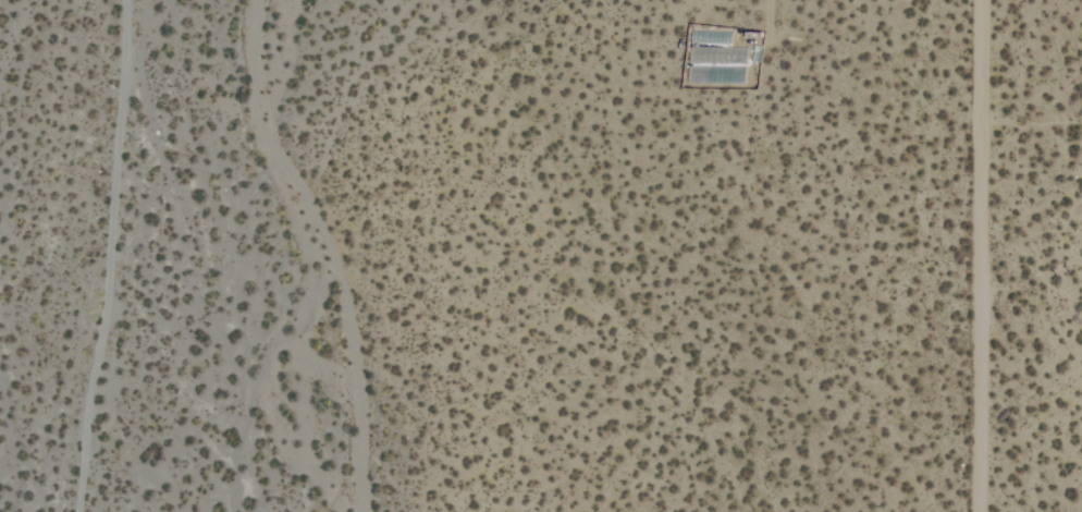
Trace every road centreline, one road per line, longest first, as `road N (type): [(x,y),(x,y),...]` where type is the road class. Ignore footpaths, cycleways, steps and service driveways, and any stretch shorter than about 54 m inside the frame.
road 1 (residential): [(978,511),(981,0)]

